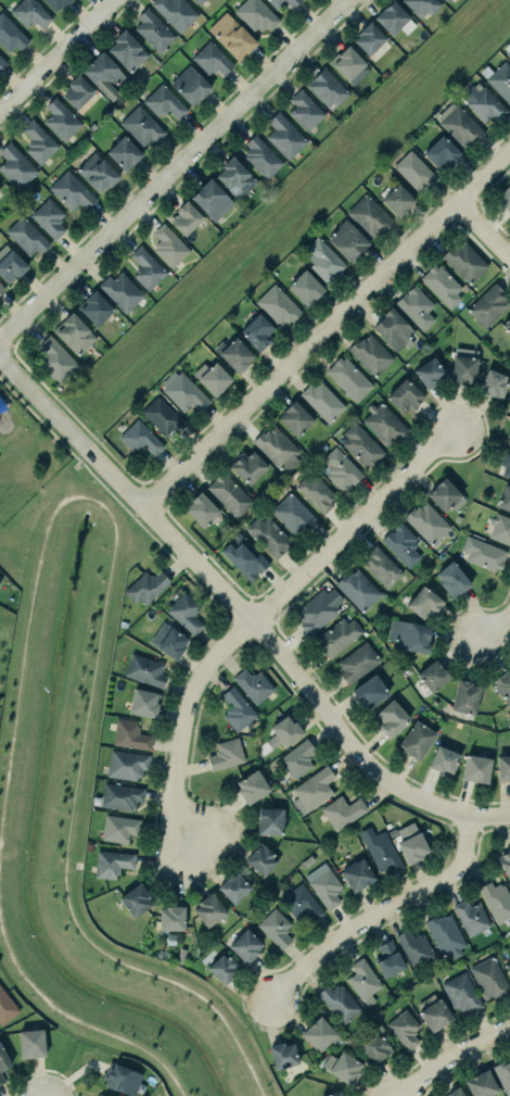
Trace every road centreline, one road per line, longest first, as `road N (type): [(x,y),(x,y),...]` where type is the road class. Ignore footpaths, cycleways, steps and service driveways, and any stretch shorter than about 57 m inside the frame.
road 1 (residential): [(0,358),(250,622),(387,783),(468,817),(509,819)]
road 2 (residential): [(509,155),(139,507)]
road 3 (residential): [(0,338),(347,0)]
road 4 (residential): [(250,622),(199,676),(190,697),(179,755),(171,812),(168,844),(173,864),(182,866),(216,832),(181,823),(171,812)]
road 5 (residential): [(468,817),(456,877),(364,925),(270,1004)]
road 6 (residential): [(456,433),(250,622)]
road 7 (residential): [(0,108),(111,0)]
road 8 (residential): [(509,1023),(400,1095)]

